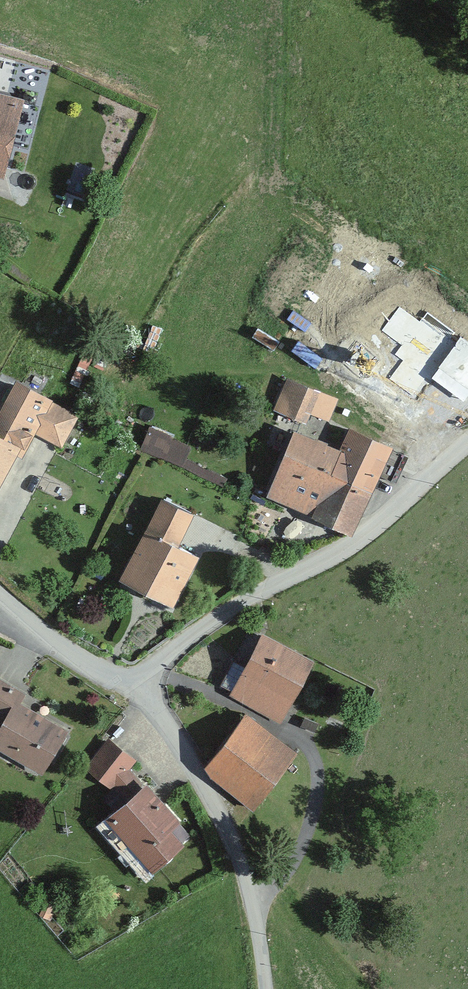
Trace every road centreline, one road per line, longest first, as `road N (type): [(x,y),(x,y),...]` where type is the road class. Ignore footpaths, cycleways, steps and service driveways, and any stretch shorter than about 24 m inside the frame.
road 1 (residential): [(467,441),(354,542),(270,586),(130,687)]
road 2 (residential): [(264,988),(234,858),(187,764),(130,687)]
road 3 (residential): [(130,687),(71,656),(0,595)]

